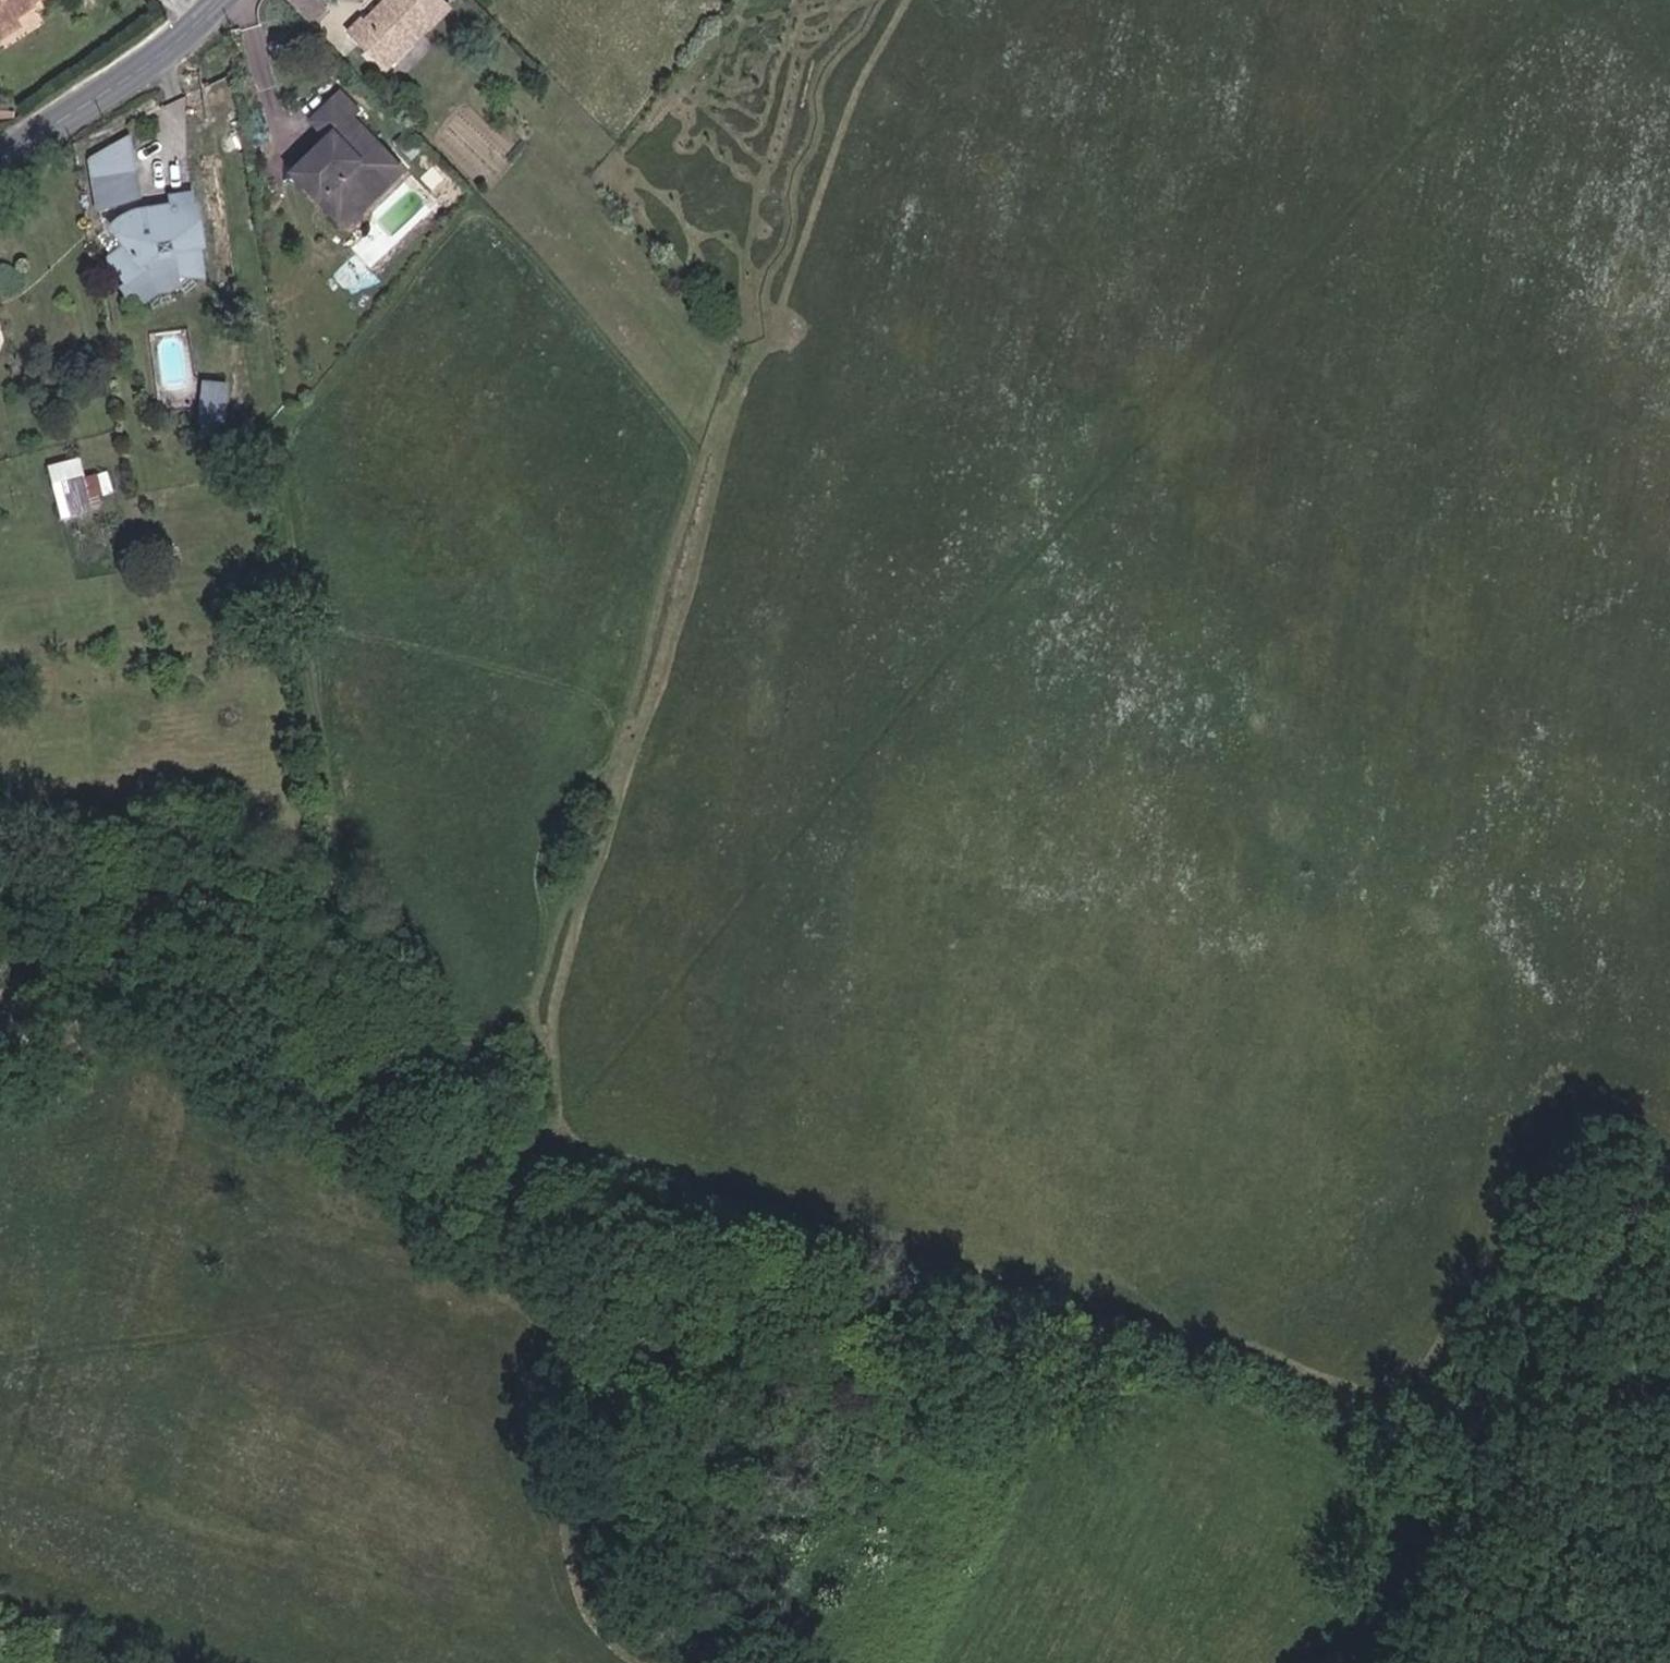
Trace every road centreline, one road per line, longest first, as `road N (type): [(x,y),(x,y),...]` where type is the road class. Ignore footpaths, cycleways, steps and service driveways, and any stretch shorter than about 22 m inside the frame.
road 1 (tertiary): [(0,160),(169,48),(221,0)]

